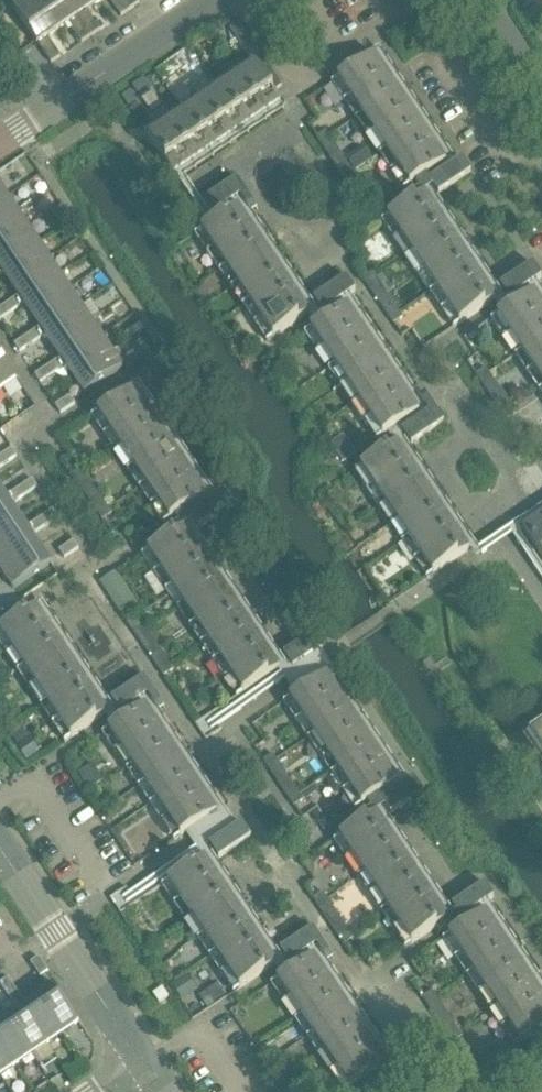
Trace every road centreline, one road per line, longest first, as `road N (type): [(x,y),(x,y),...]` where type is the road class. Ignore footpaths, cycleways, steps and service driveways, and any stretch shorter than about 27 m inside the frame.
road 1 (residential): [(0,144),(212,0)]
road 2 (residential): [(142,1060),(4,845)]
road 3 (residential): [(244,0),(294,81),(390,19)]
road 4 (residential): [(494,21),(440,56),(503,151)]
road 5 (residential): [(0,804),(37,779),(112,887)]

